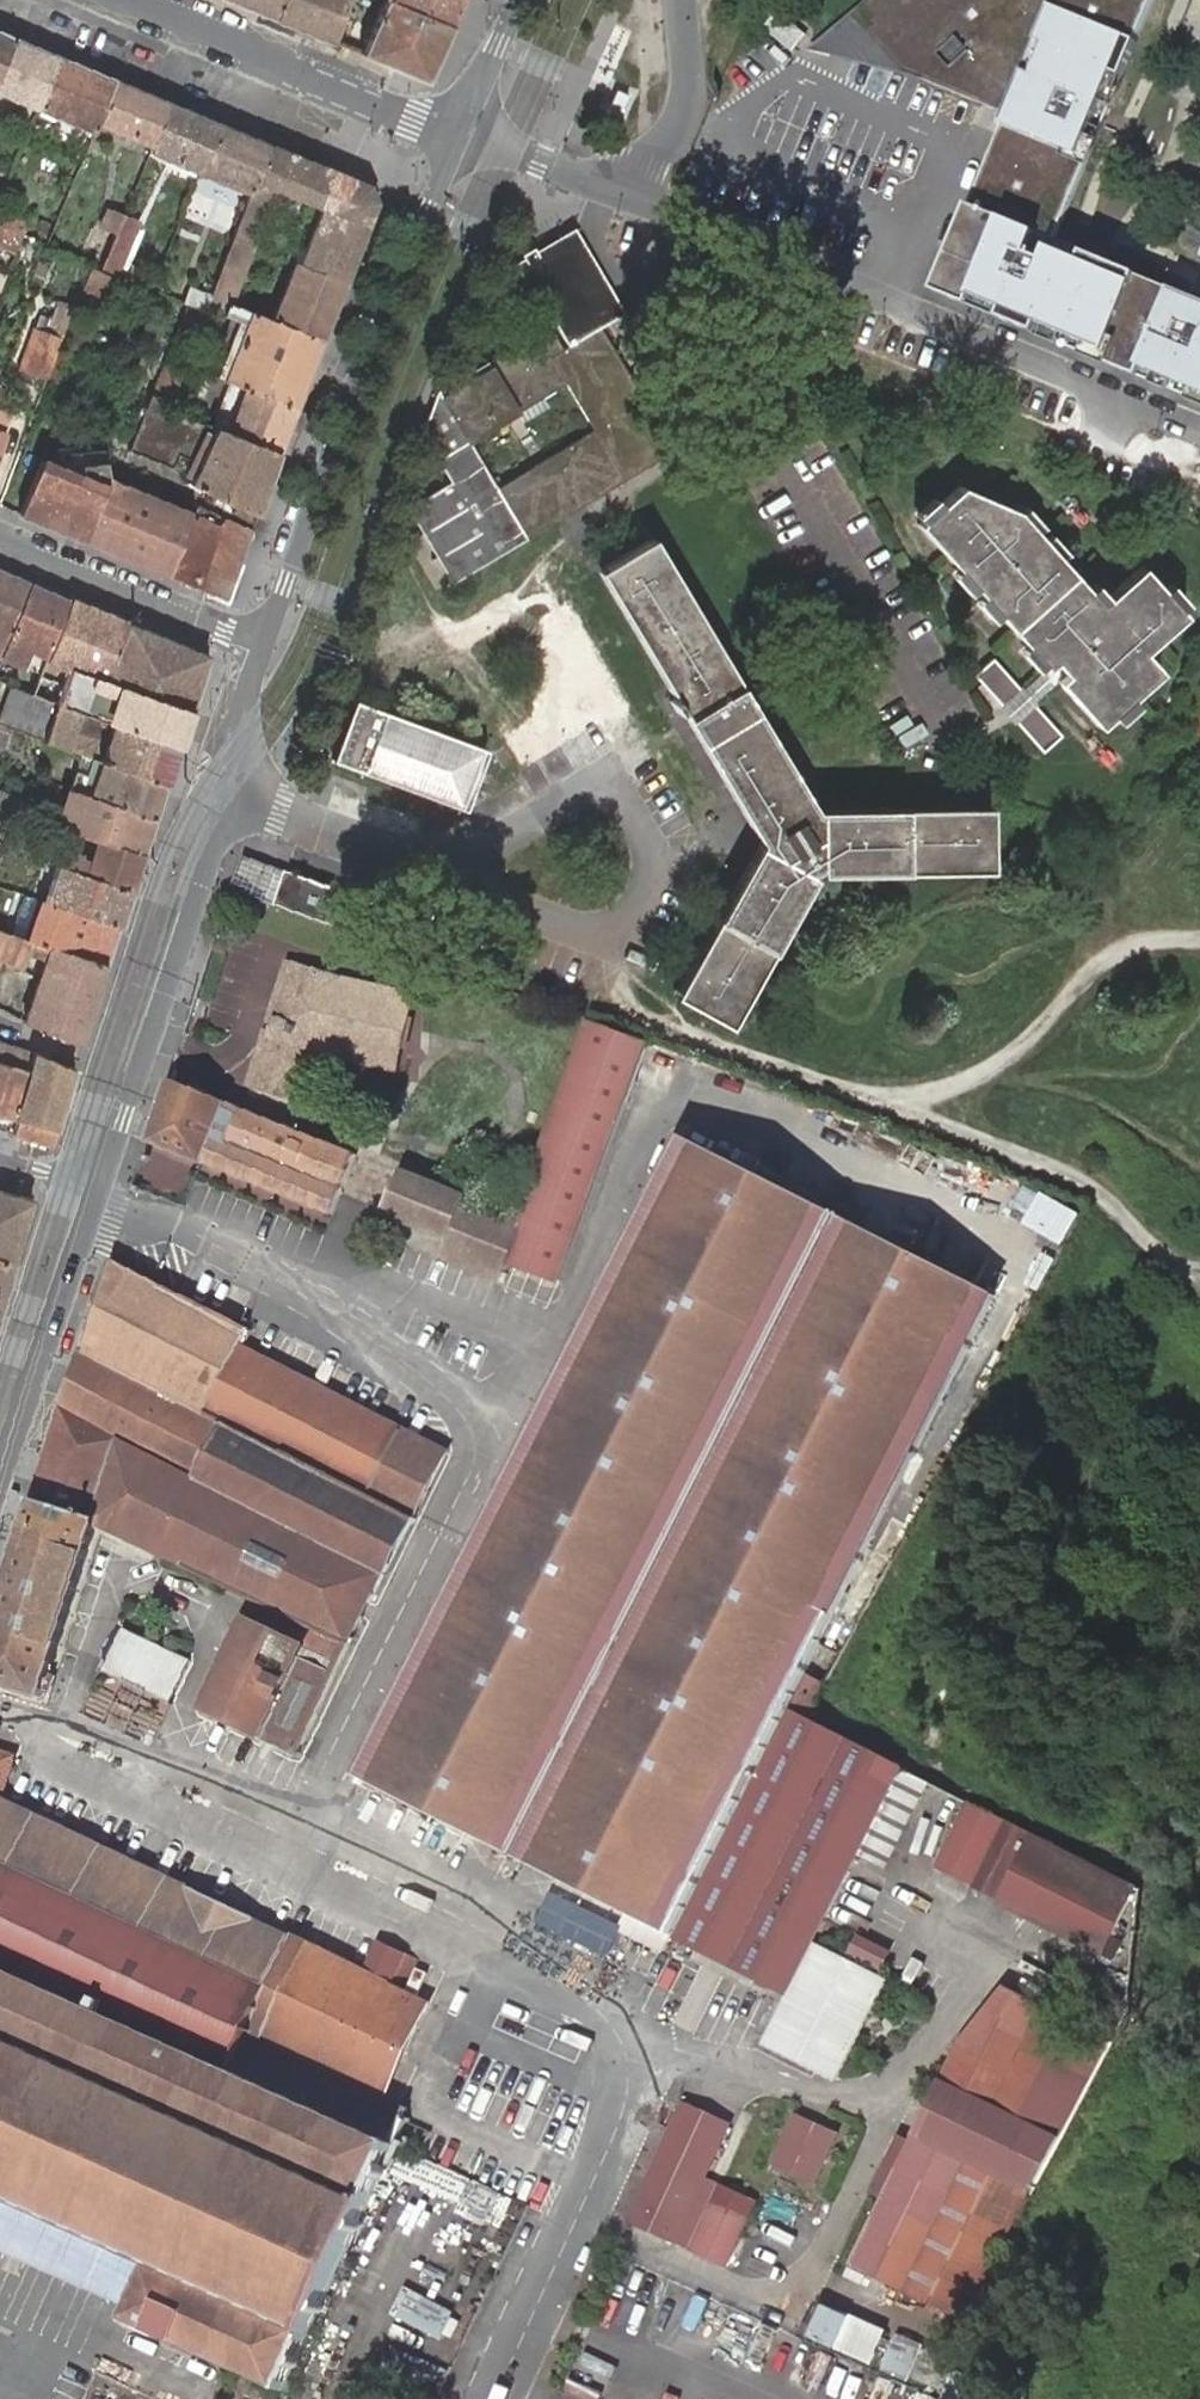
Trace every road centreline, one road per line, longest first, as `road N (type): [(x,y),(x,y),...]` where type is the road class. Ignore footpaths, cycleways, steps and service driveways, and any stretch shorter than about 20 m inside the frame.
road 1 (residential): [(461,132),(1199,428)]
road 2 (tertiary): [(261,646),(461,132)]
road 3 (tertiary): [(99,1195),(200,886),(240,800)]
road 4 (unclassified): [(441,874),(554,804),(587,797),(620,806),(645,828),(657,856),(653,889),(638,918),(590,929)]
road 5 (residential): [(134,0),(461,132)]
road 6 (tertiary): [(0,1479),(99,1195)]
road 7 (residential): [(261,646),(0,539)]
road 8 (unclassified): [(441,874),(240,800)]
road 9 (unclassified): [(590,929),(441,874)]
road 10 (tertiary): [(240,800),(261,646)]
road 11 (tertiary): [(461,132),(520,0)]

